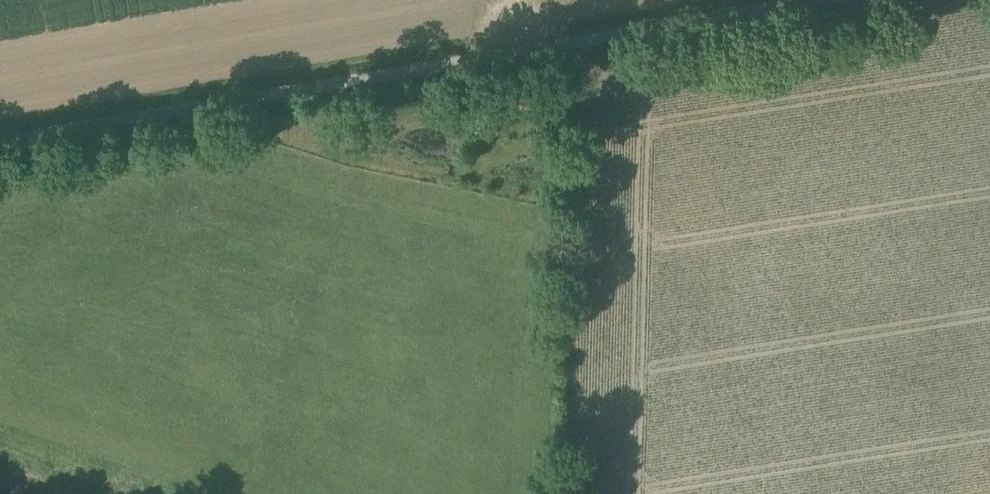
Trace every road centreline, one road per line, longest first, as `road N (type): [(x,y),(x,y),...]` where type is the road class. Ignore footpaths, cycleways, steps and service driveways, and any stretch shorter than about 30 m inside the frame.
road 1 (unclassified): [(0,140),(816,0)]

